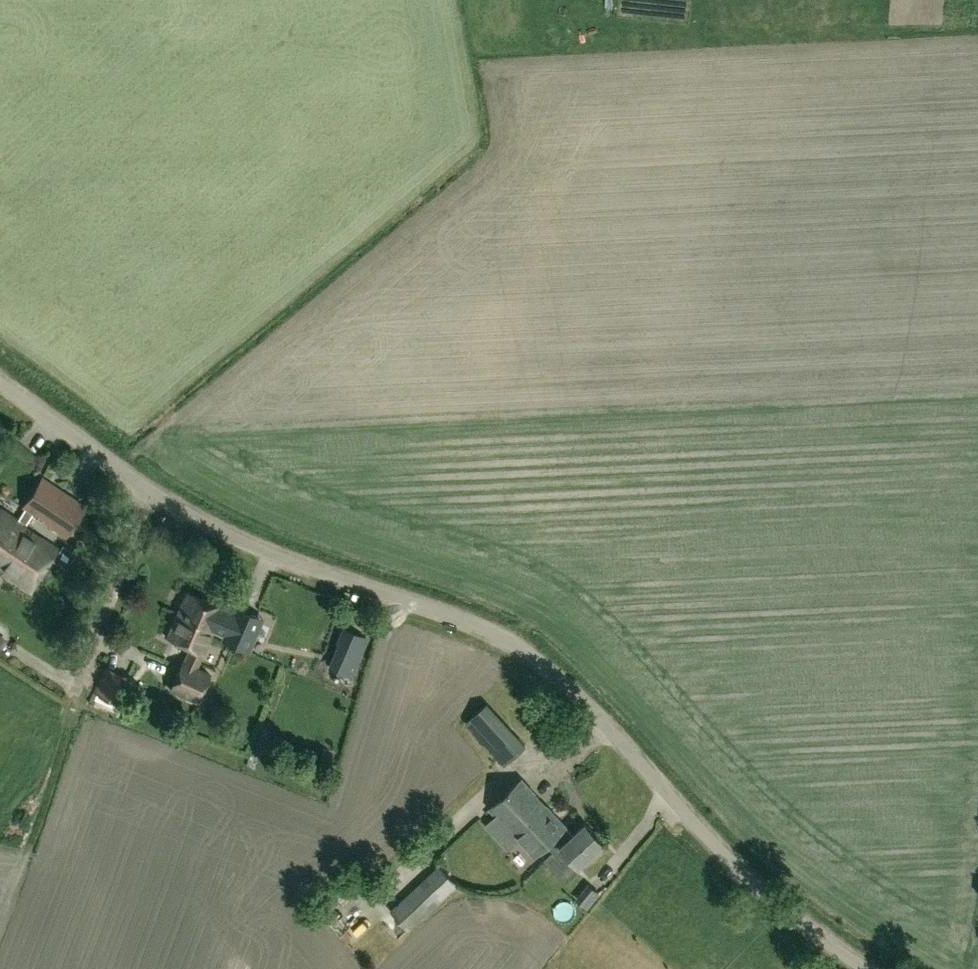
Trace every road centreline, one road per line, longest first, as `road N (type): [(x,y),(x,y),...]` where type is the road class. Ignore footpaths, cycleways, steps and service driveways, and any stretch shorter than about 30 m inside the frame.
road 1 (unclassified): [(876,968),(718,840),(532,652),(243,542),(0,378)]

